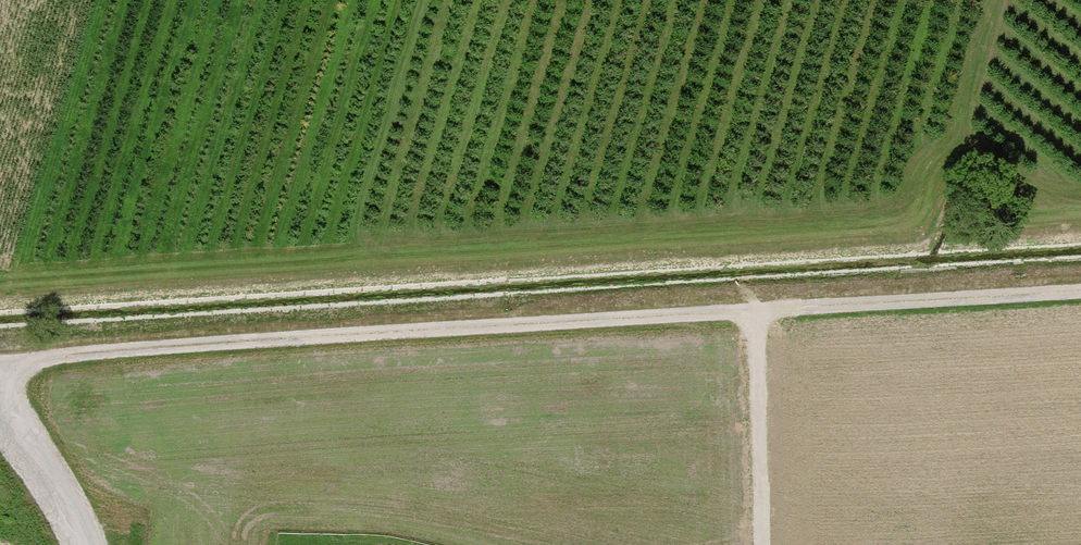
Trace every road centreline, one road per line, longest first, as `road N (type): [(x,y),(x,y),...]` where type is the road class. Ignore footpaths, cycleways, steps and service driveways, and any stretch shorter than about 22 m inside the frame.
road 1 (track): [(994,0),(937,178),(900,214),(848,225),(0,282)]
road 2 (track): [(1080,292),(98,351),(49,358),(0,382)]
road 3 (track): [(756,310),(761,544)]
road 4 (track): [(1080,200),(1007,187),(955,136)]

